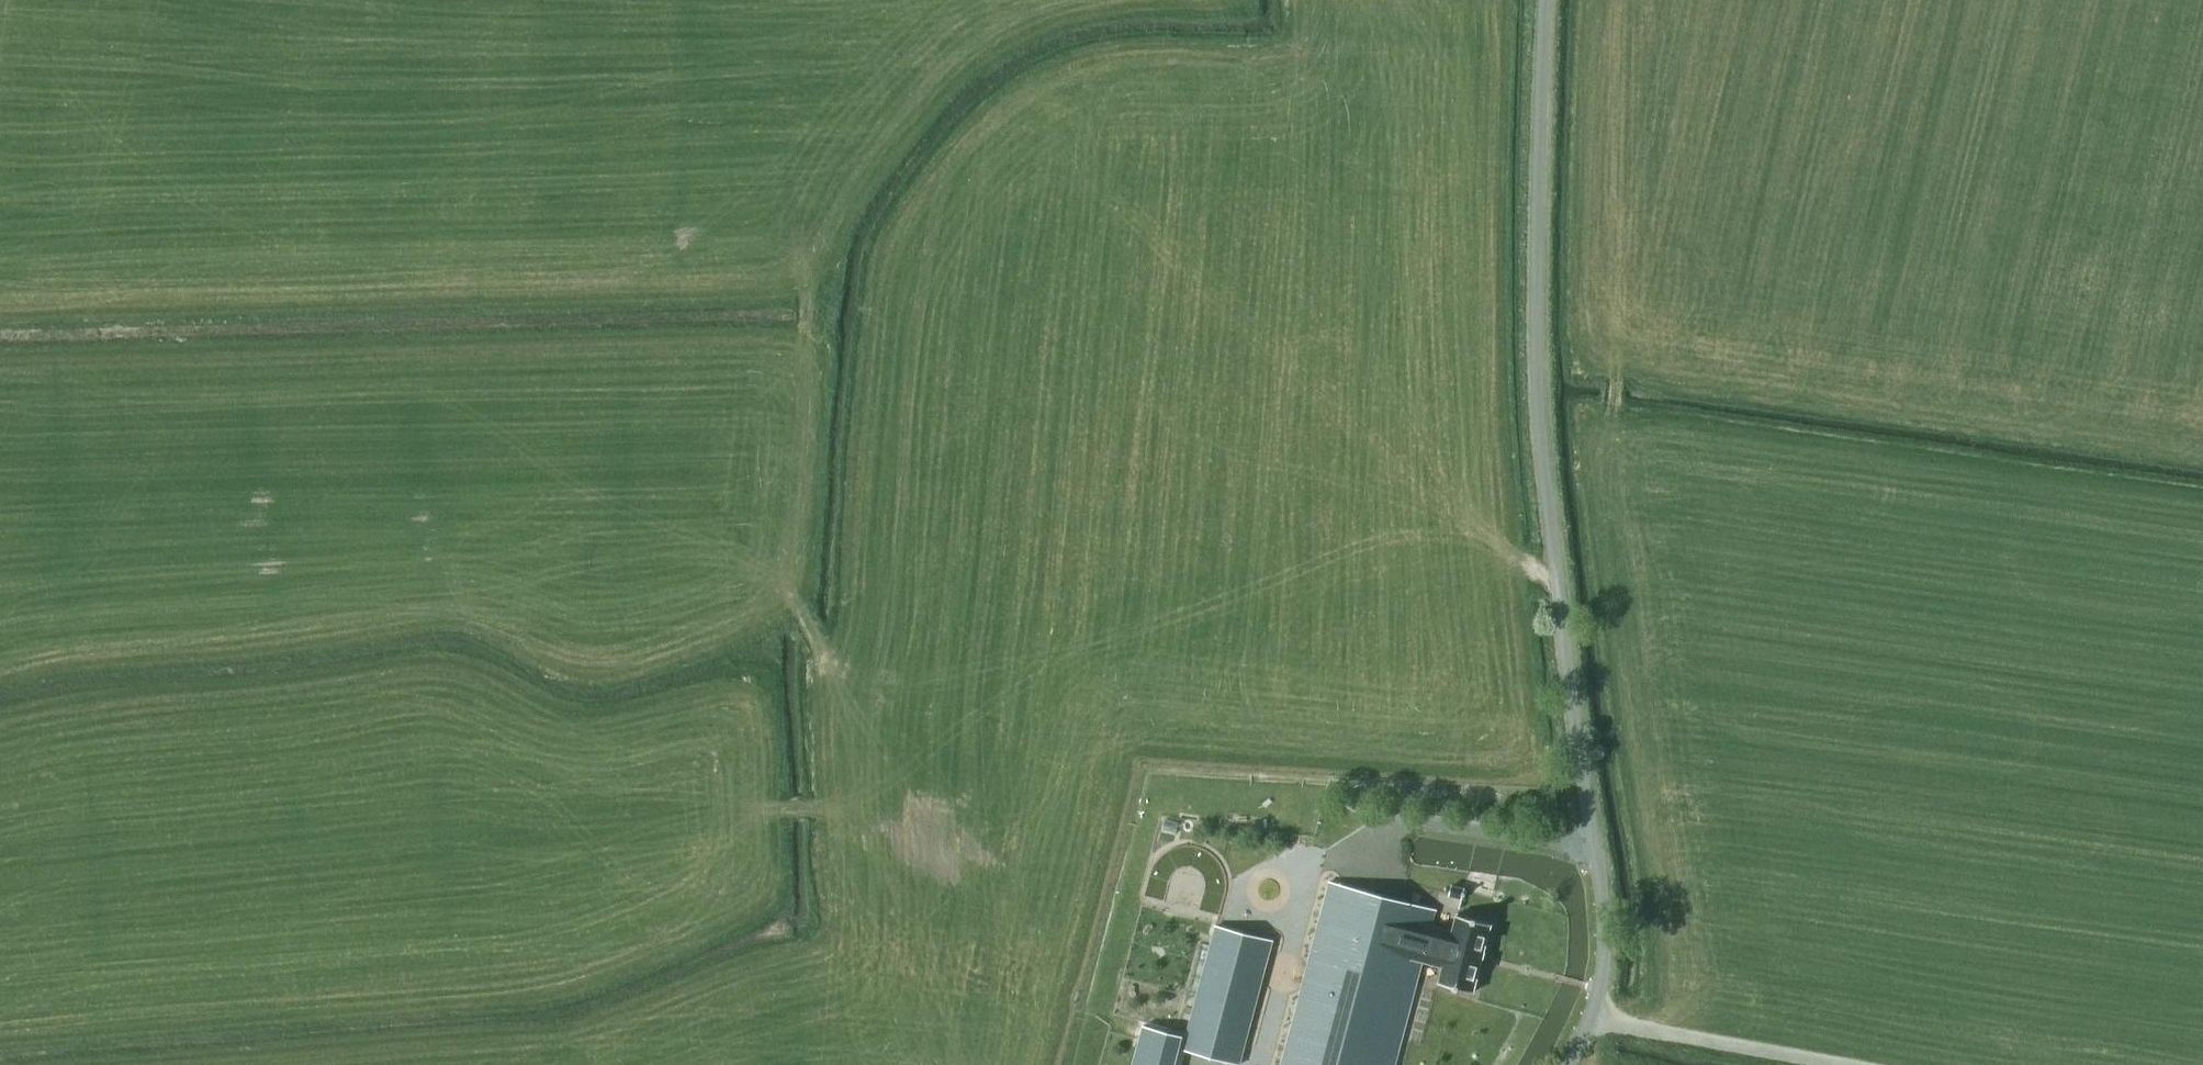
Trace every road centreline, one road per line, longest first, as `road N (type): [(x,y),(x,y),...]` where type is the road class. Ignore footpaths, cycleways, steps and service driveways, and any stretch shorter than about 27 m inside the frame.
road 1 (unclassified): [(1571,1064),(1601,981),(1603,928),(1529,424),(1544,0)]

